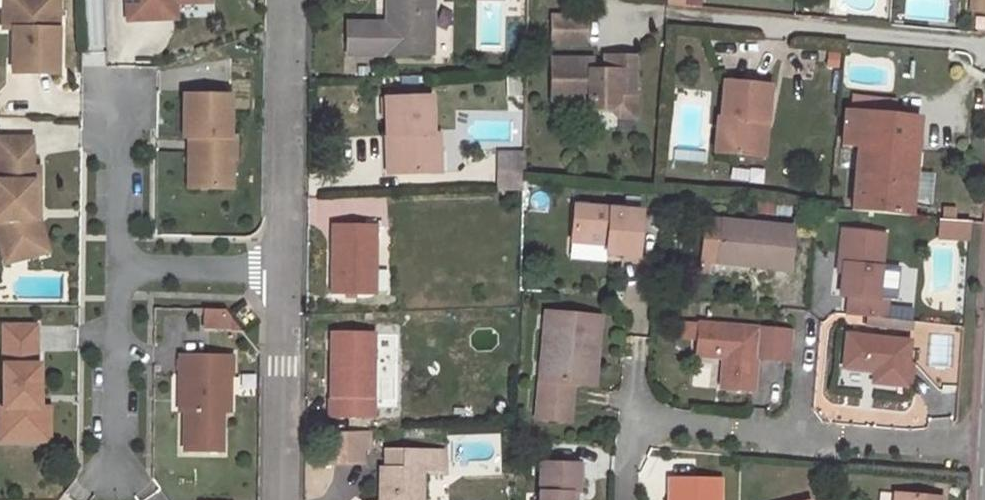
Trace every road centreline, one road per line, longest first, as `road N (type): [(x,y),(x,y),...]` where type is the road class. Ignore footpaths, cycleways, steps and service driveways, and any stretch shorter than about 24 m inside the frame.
road 1 (unclassified): [(288,0),(284,270)]
road 2 (unclassified): [(284,270),(281,499)]
road 3 (residential): [(120,269),(116,477)]
road 4 (residential): [(984,450),(797,437)]
road 5 (residential): [(119,91),(120,269)]
road 6 (residential): [(797,437),(632,425)]
road 7 (residential): [(284,270),(120,269)]

